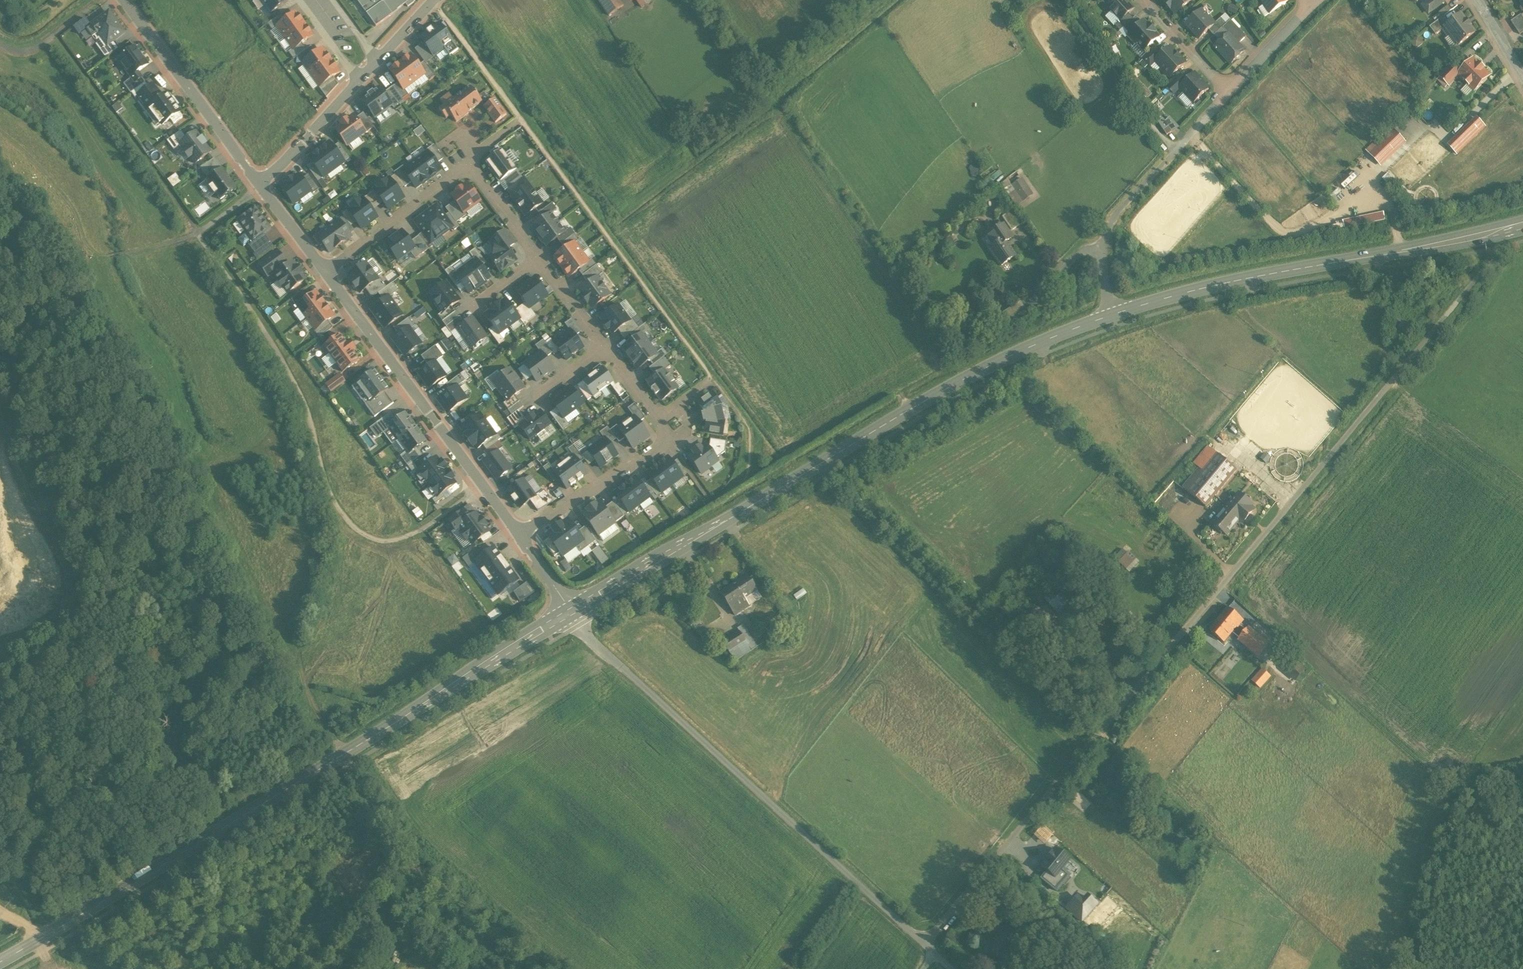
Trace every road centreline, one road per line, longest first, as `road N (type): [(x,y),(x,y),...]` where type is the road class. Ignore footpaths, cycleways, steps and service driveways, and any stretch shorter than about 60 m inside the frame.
road 1 (unclassified): [(924,943),(1446,317)]
road 2 (tertiary): [(571,612),(0,962)]
road 3 (tertiary): [(1113,315),(930,397),(571,612)]
road 4 (unclassified): [(571,612),(924,943)]
road 5 (tertiary): [(1522,227),(1220,284),(1113,315)]
road 6 (residential): [(324,273),(516,534)]
road 7 (residential): [(604,348),(667,435),(665,445),(516,534)]
road 8 (residential): [(324,273),(462,173),(476,174),(537,259)]
road 9 (residential): [(1113,315),(1102,258),(1112,221),(1230,93)]
road 10 (residential): [(123,0),(261,187)]
road 11 (track): [(1411,968),(1462,795)]
road 12 (residential): [(261,187),(359,81)]
road 13 (residential): [(1230,93),(1148,0)]

